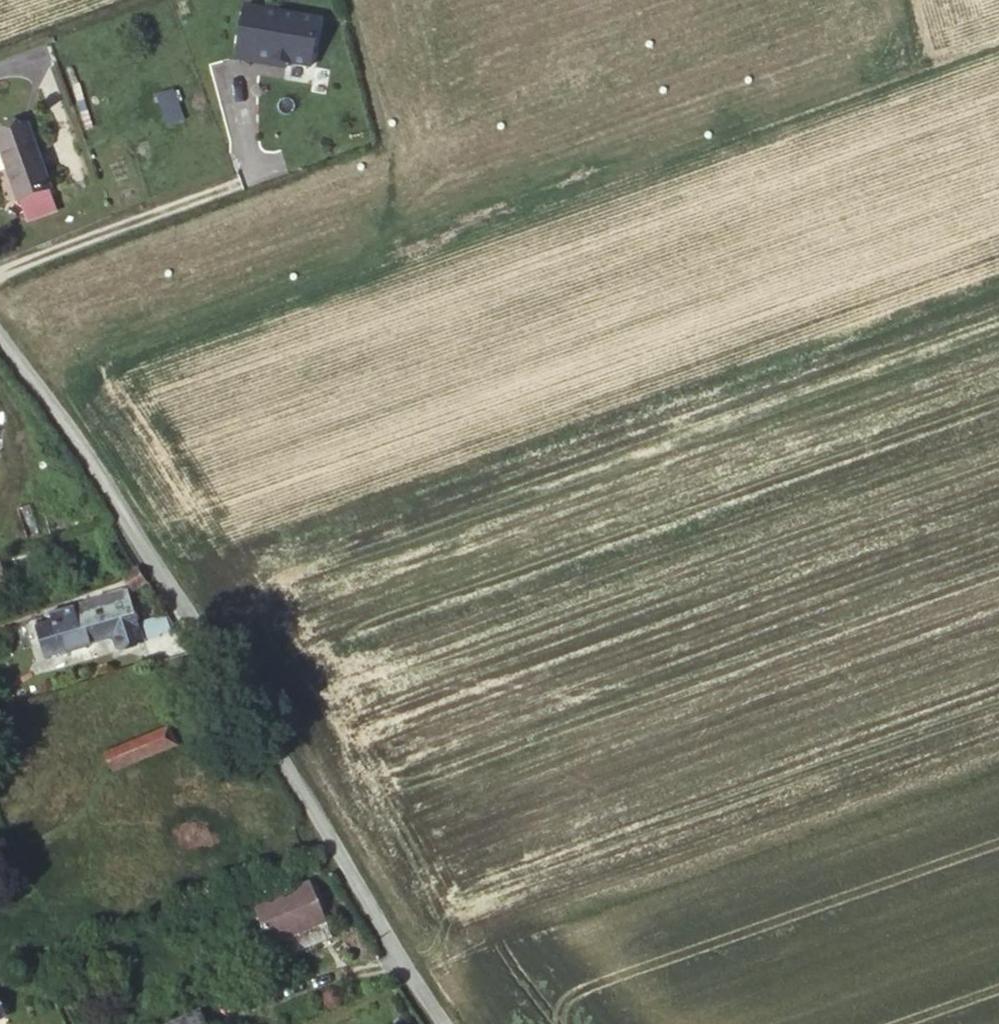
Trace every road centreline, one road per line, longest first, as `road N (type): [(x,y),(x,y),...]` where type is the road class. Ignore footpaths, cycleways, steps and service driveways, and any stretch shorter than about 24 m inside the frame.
road 1 (unclassified): [(445,1023),(82,444),(0,335)]

